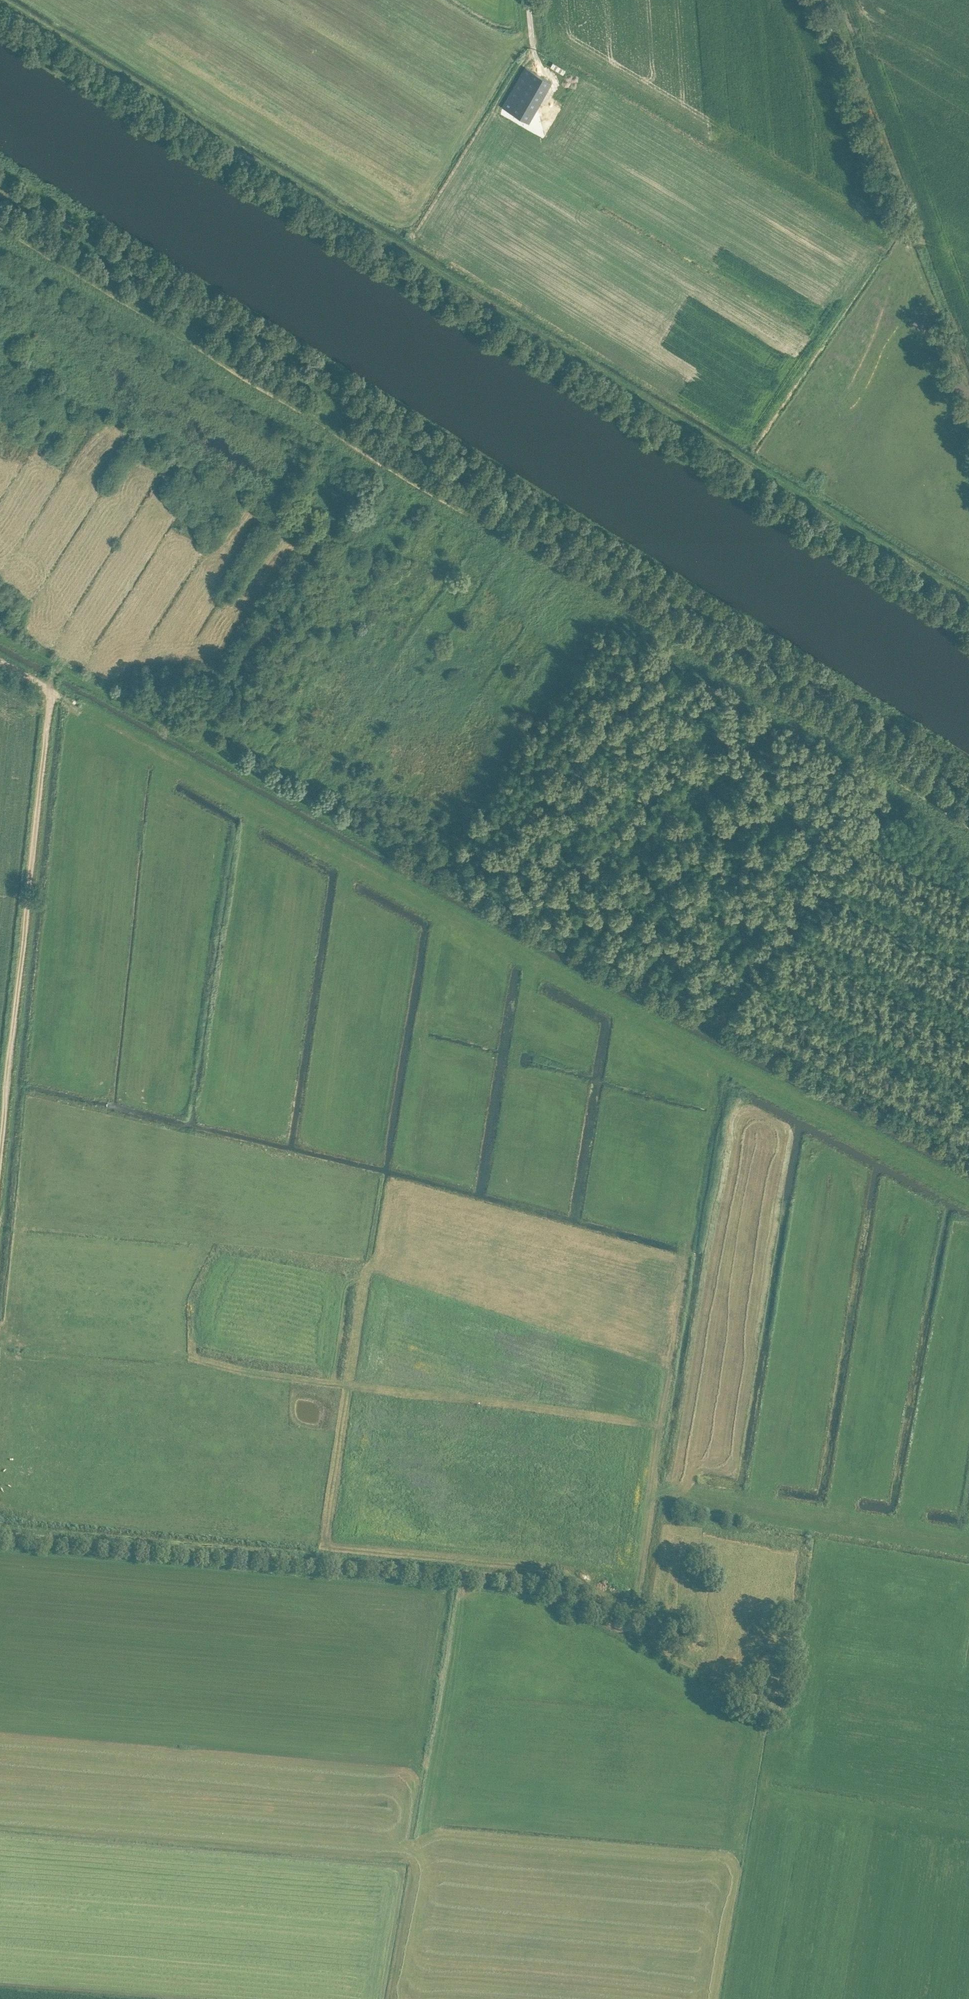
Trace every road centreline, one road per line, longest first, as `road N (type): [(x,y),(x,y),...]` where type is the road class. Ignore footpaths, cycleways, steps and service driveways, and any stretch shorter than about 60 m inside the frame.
road 1 (track): [(0,1541),(548,1585),(634,1633)]
road 2 (track): [(0,1147),(50,691)]
road 3 (track): [(967,394),(821,0)]

